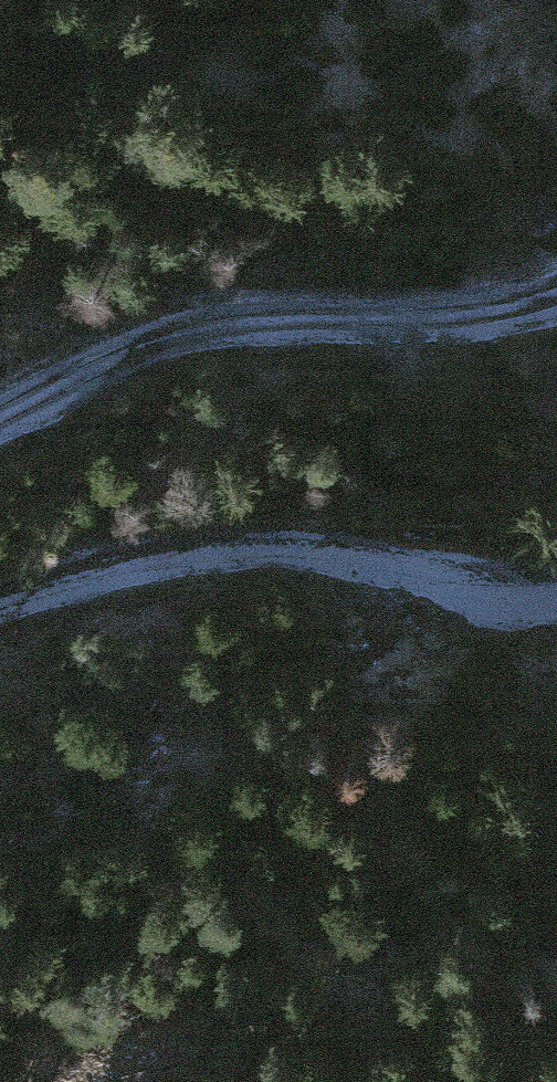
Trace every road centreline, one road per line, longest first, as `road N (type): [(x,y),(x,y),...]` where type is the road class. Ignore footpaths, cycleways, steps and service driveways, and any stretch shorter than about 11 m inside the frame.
road 1 (unclassified): [(556,289),(492,315),(220,321),(0,418)]
road 2 (tertiary): [(0,617),(194,550),(272,539),(517,589),(556,587)]

